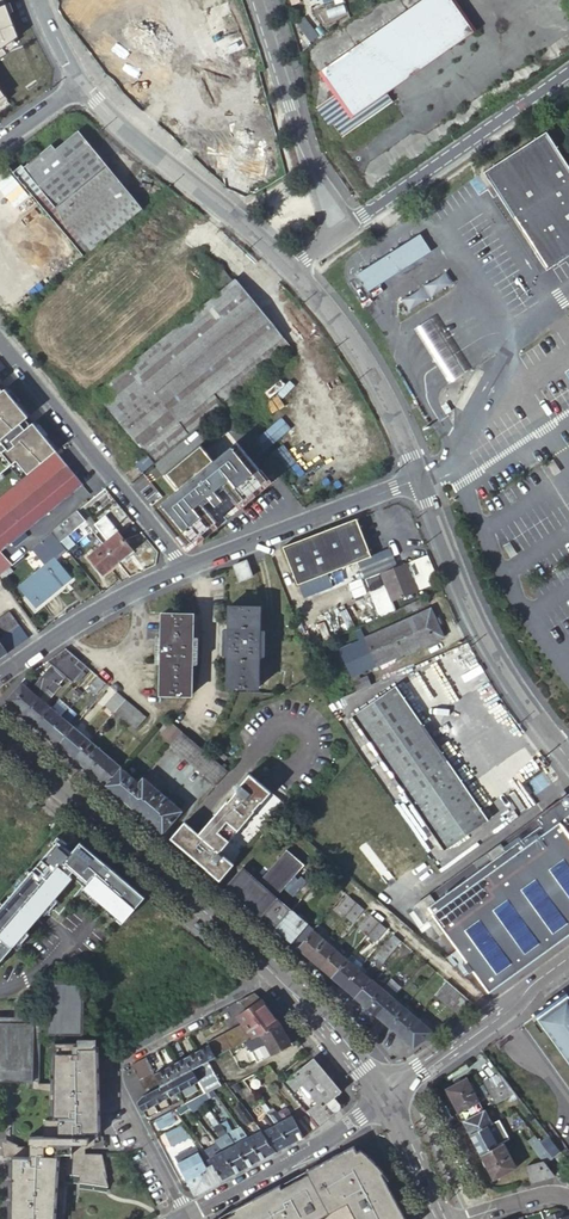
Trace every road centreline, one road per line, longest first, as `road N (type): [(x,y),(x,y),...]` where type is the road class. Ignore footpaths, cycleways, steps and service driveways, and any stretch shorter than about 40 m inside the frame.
road 1 (tertiary): [(0,732),(271,972)]
road 2 (unclassified): [(271,972),(107,1063),(186,1214)]
road 3 (unclassified): [(415,480),(469,606),(568,763)]
road 4 (unclassified): [(0,344),(183,569)]
road 5 (unclassified): [(84,84),(291,271)]
road 6 (residential): [(568,70),(342,229)]
road 7 (residential): [(183,569),(415,480)]
road 8 (unclassified): [(342,229),(309,169),(256,0)]
road 9 (unclassified): [(291,271),(376,385),(415,480)]
road 10 (tertiary): [(383,1101),(568,958)]
road 11 (unclassified): [(383,1101),(186,1214)]
road 12 (residential): [(0,675),(90,616),(183,569)]
road 13 (tertiary): [(271,972),(383,1101)]
road 14 (tertiary): [(383,1101),(441,1218)]

